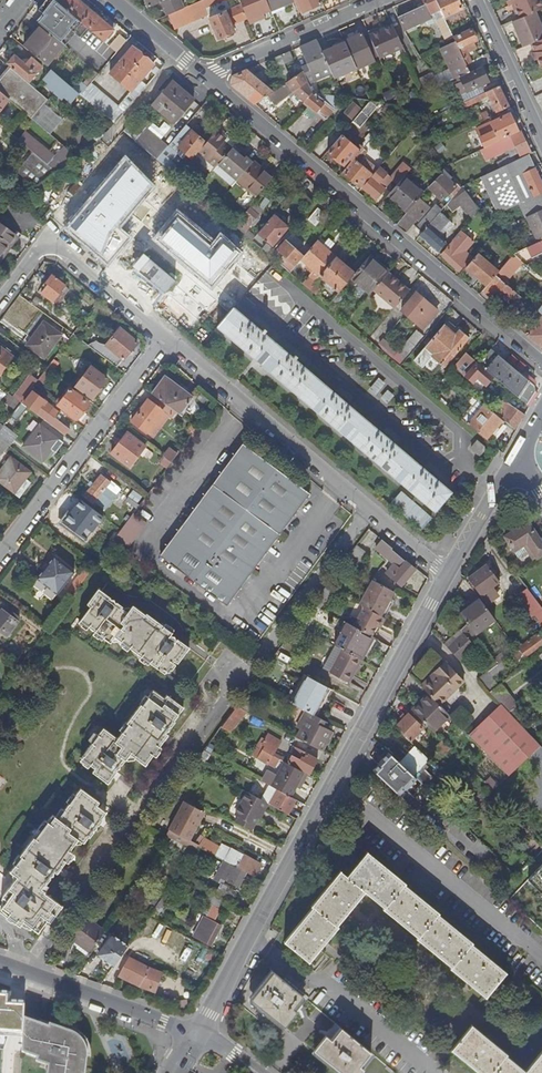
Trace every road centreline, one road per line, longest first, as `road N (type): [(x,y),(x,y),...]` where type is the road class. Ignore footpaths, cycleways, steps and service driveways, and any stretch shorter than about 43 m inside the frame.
road 1 (tertiary): [(448,572),(197,1031)]
road 2 (residential): [(211,79),(541,364)]
road 3 (residential): [(448,572),(170,338)]
road 4 (residential): [(492,497),(449,464),(428,459),(231,291)]
road 5 (residential): [(170,338),(0,561)]
road 6 (residential): [(0,962),(197,1031)]
road 7 (residential): [(211,79),(382,0)]
road 8 (residential): [(170,338),(51,241)]
road 9 (residential): [(541,138),(476,0)]
road 10 (residential): [(114,0),(211,79)]

